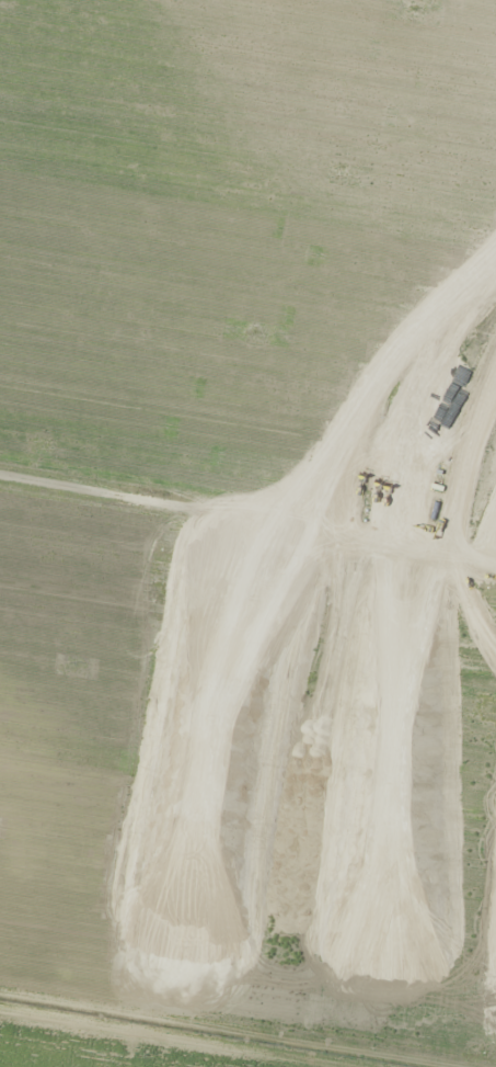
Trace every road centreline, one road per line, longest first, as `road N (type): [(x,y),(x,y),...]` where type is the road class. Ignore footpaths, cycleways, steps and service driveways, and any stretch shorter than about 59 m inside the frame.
road 1 (residential): [(0,1013),(298,1066)]

